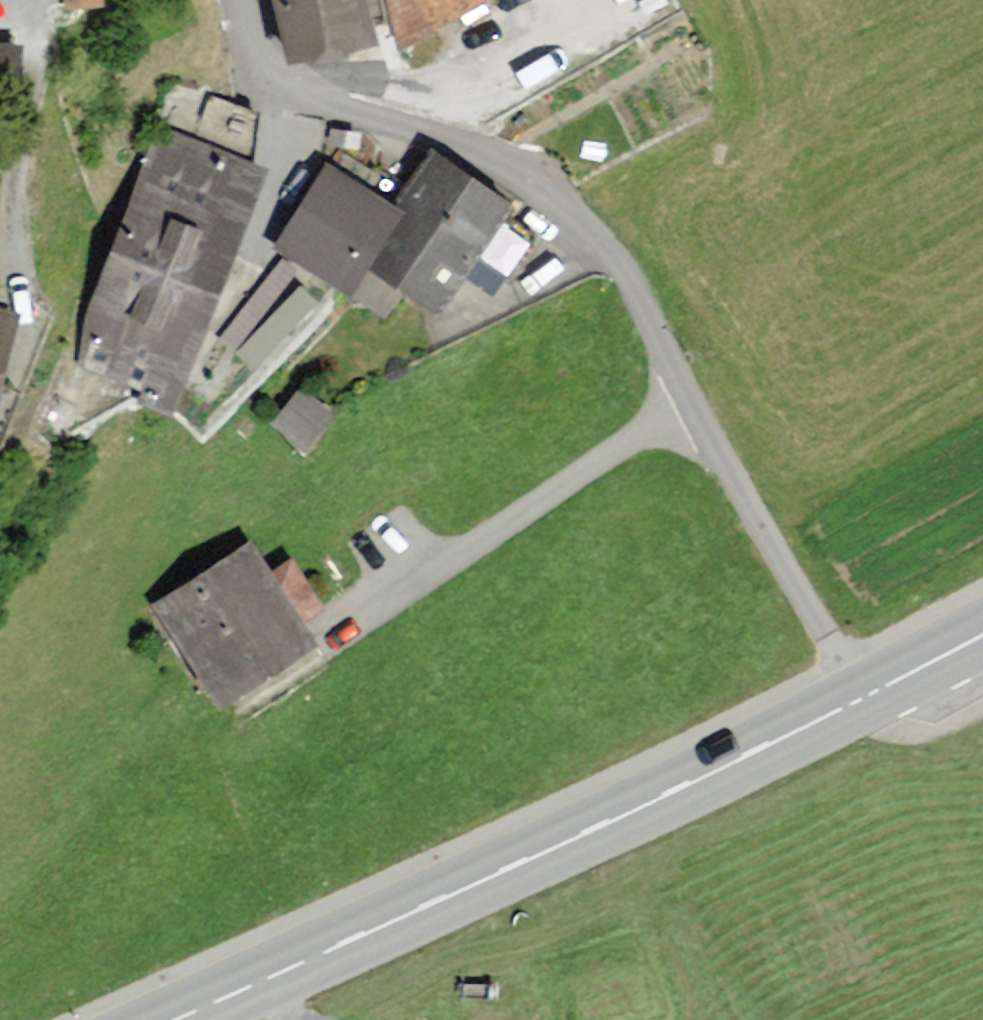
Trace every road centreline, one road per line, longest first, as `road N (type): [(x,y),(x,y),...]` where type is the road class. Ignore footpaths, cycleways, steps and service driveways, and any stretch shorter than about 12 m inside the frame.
road 1 (residential): [(271,81),(519,166),(566,199),(600,237),(865,697)]
road 2 (primary): [(865,697),(175,1019)]
road 3 (track): [(698,410),(614,451),(342,627)]
road 4 (residential): [(271,81),(283,162),(238,293)]
road 5 (primary): [(982,634),(865,697)]

